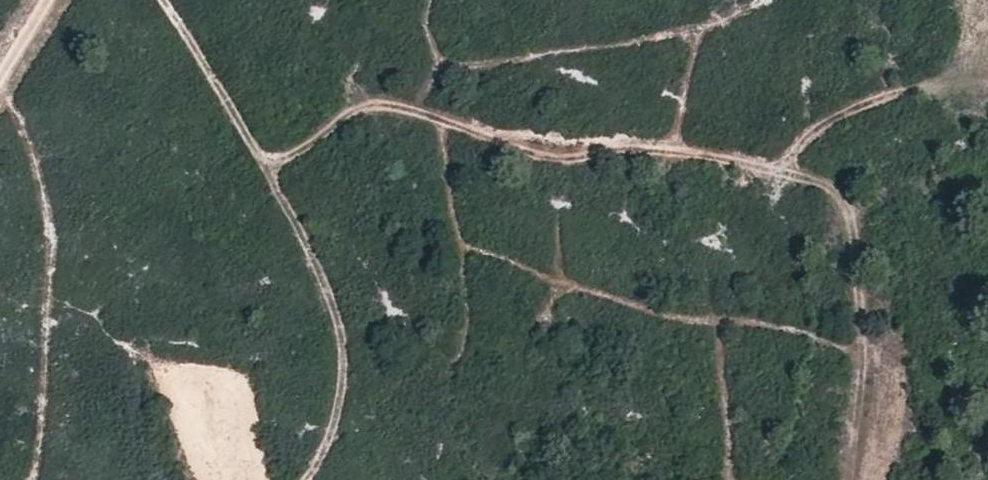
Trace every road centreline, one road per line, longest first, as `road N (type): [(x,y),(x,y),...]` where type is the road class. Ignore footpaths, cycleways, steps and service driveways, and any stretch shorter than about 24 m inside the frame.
road 1 (track): [(160,0),(261,156),(292,155),(356,110),(381,105),(551,161),(616,149),(716,159),(815,180),(845,199),(859,257),(860,411),(849,479)]
road 2 (track): [(435,0),(425,26),(439,63),(466,73),(706,30),(766,0)]
road 3 (track): [(261,156),(337,290),(349,376),(335,436),(305,479)]
road 4 (track): [(987,85),(904,92),(847,108),(811,131)]

